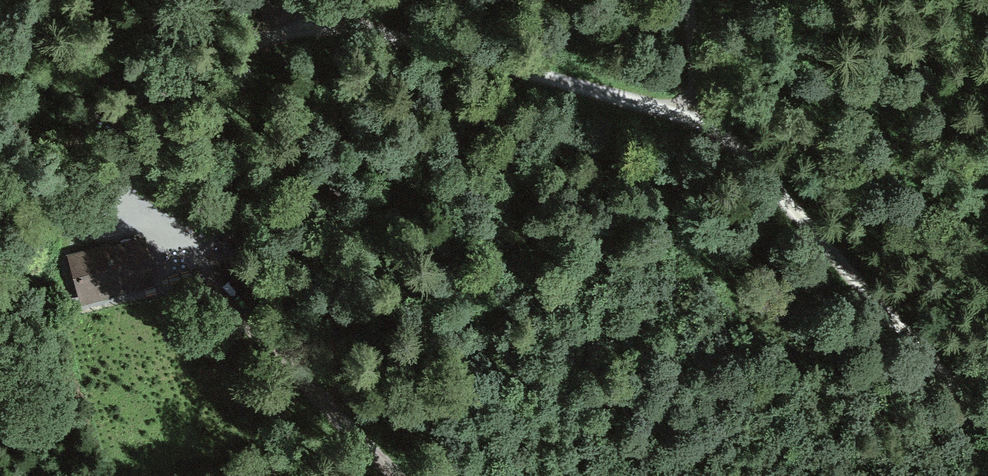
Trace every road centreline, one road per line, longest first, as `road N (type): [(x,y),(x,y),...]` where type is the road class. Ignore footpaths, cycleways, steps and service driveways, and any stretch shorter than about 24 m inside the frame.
road 1 (track): [(698,116),(320,21),(230,47),(168,82),(118,128)]
road 2 (track): [(987,424),(698,116)]
road 3 (track): [(223,285),(272,355),(395,475)]
road 4 (track): [(118,128),(149,192),(223,285)]

